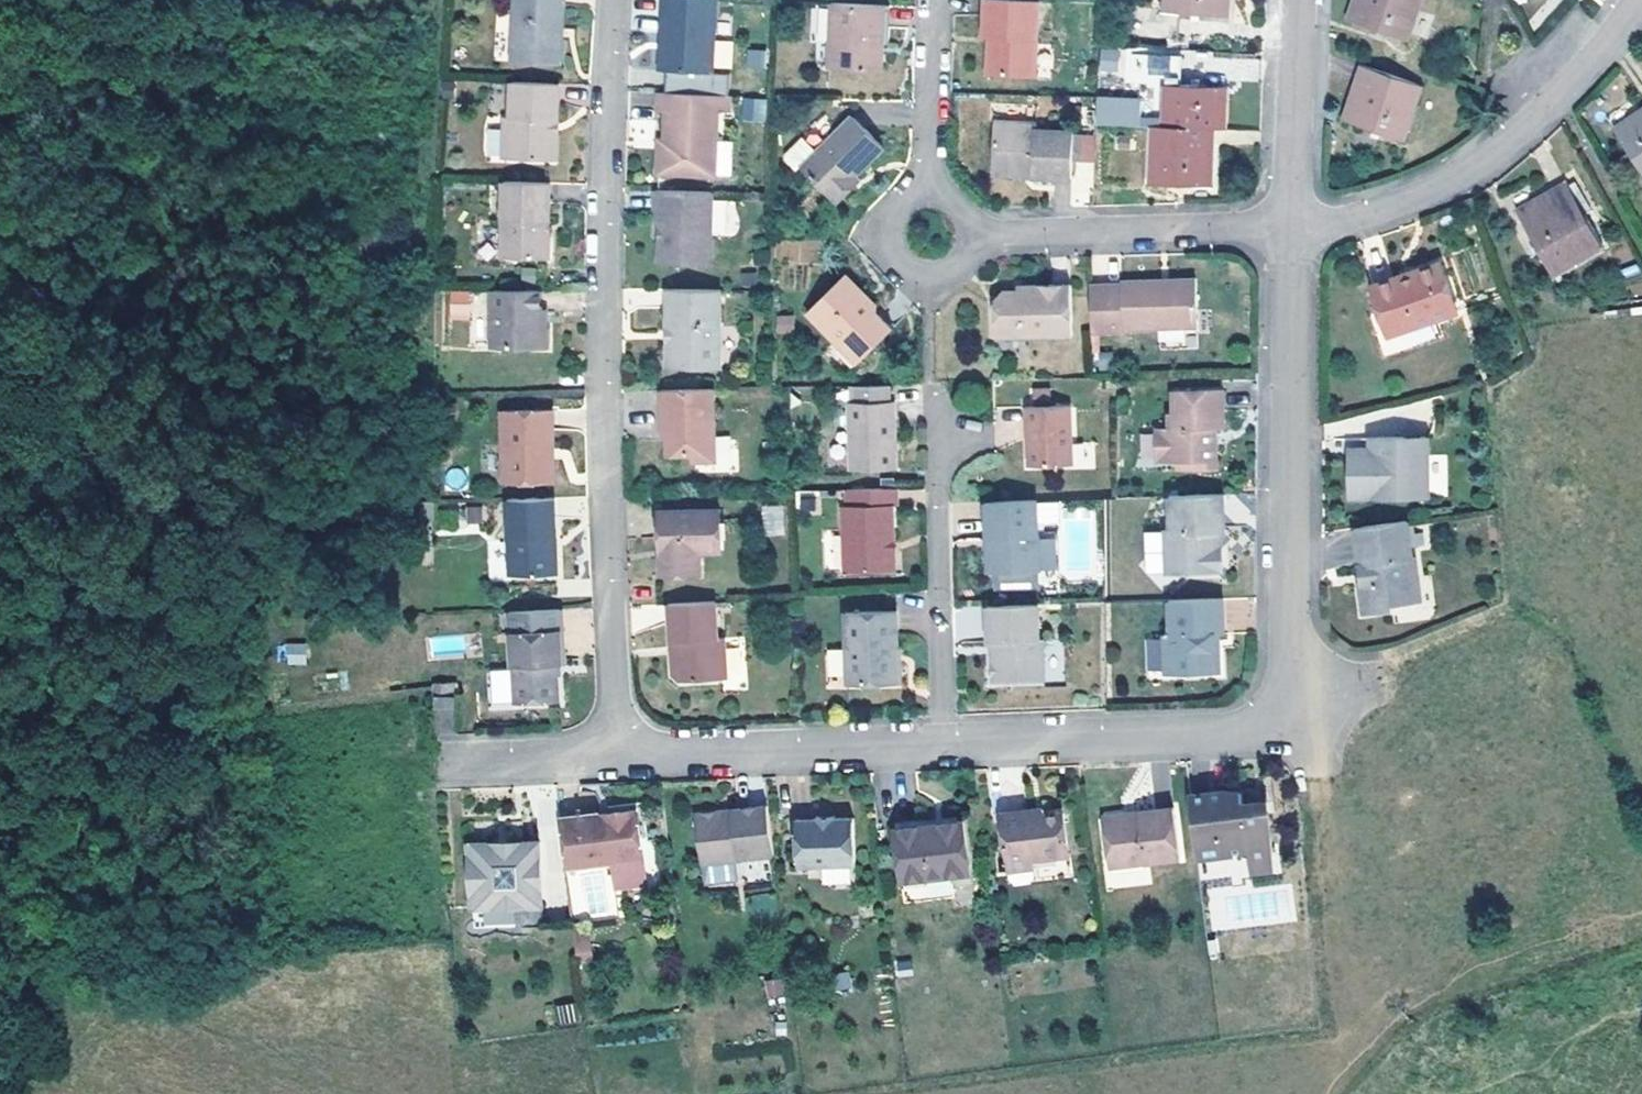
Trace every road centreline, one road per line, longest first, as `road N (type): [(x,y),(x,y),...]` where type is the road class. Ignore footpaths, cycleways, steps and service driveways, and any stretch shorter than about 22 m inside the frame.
road 1 (residential): [(943,750),(1303,735),(1291,229)]
road 2 (residential): [(620,0),(606,192),(614,761)]
road 3 (residential): [(1291,229),(1394,210),(1486,163),(1555,104),(1638,0)]
road 4 (residential): [(943,750),(937,398)]
road 5 (residential): [(614,761),(943,750)]
road 6 (residential): [(990,241),(1291,229)]
road 7 (residential): [(1291,229),(1301,0)]
road 8 (residential): [(937,190),(899,211),(887,230),(891,267),(926,286),(943,284),(964,273),(990,241)]
road 9 (residential): [(939,0),(927,165),(937,190)]
road 10 (residential): [(614,761),(444,769)]

